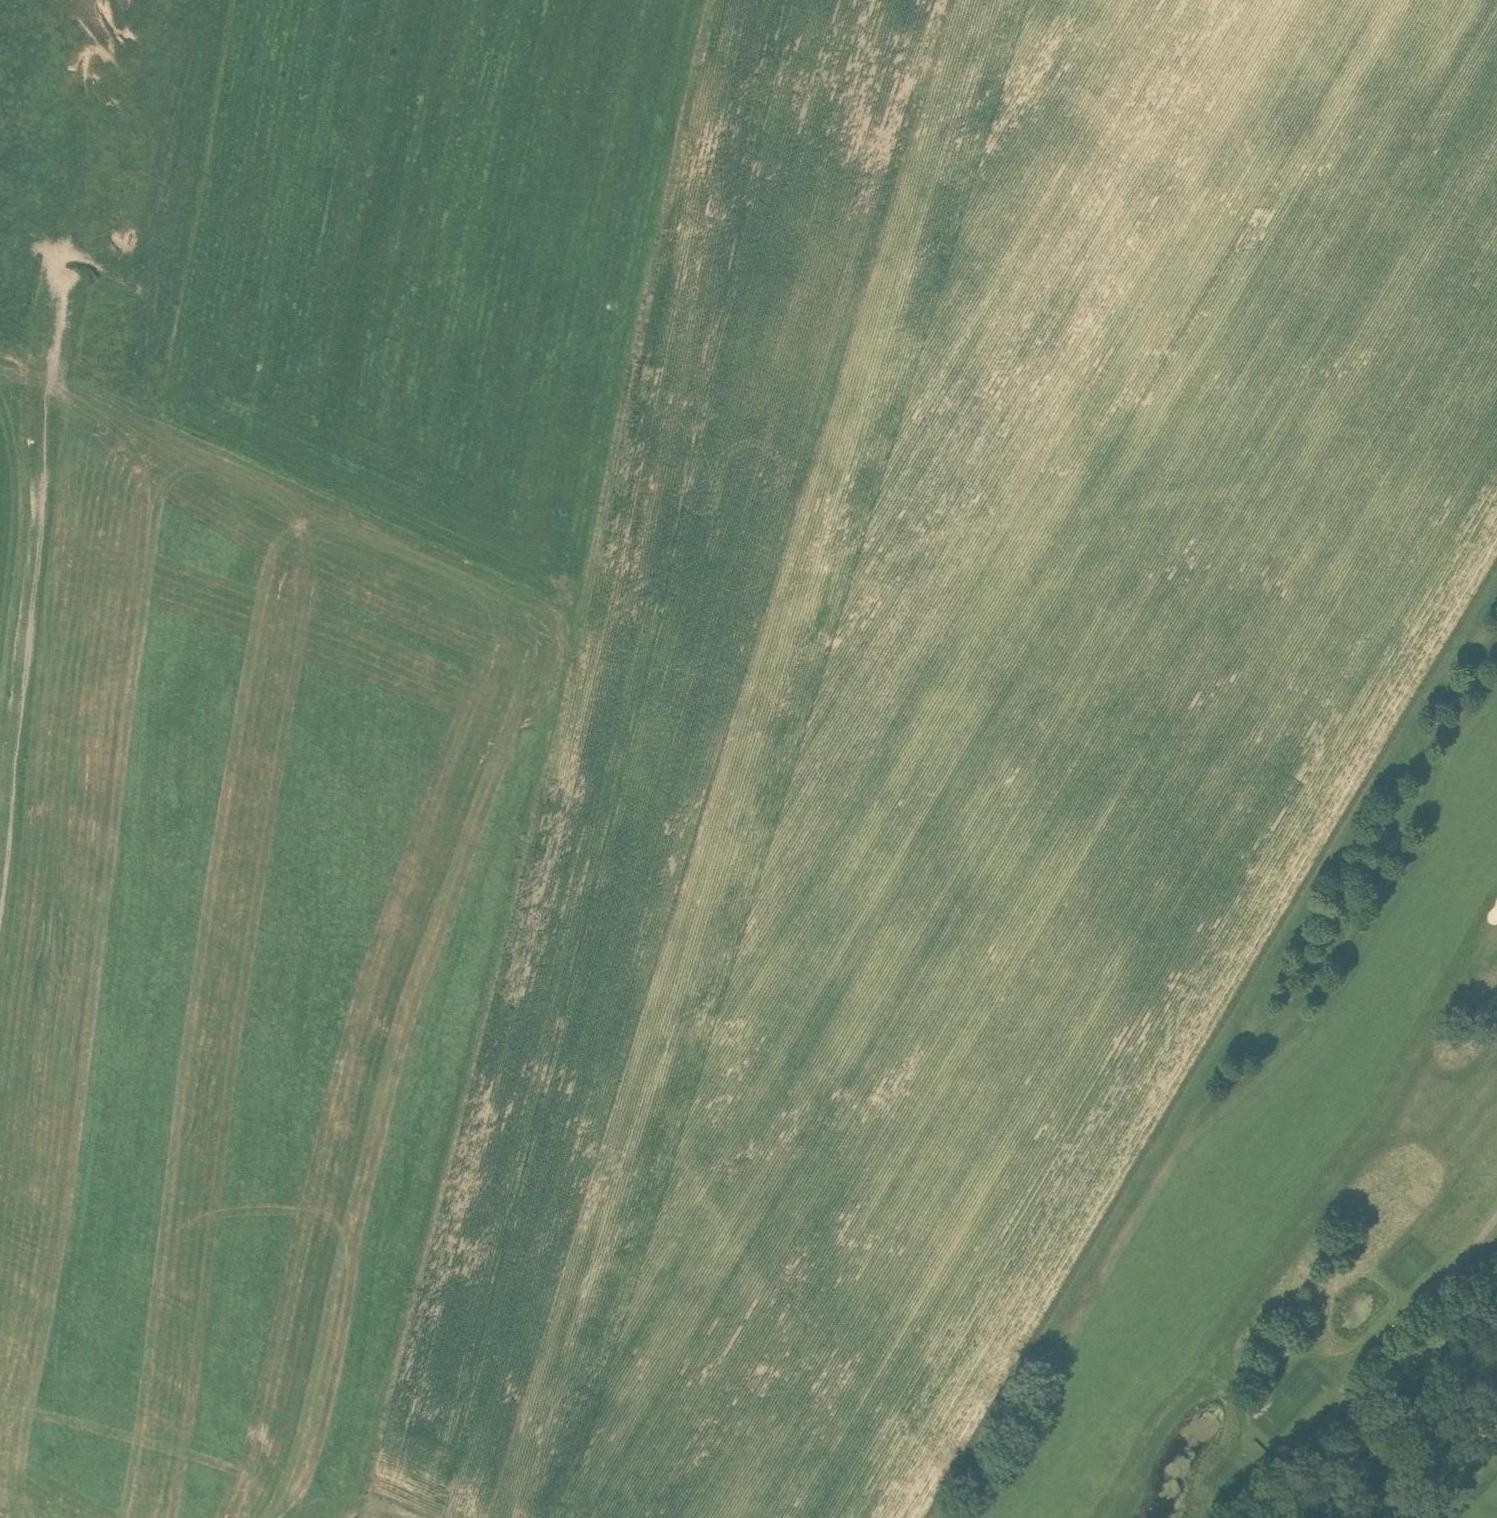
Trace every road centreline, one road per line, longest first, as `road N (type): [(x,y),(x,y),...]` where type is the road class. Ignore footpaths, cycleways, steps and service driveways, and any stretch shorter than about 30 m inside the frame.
road 1 (track): [(1496,1294),(1356,1409),(1278,1517)]

